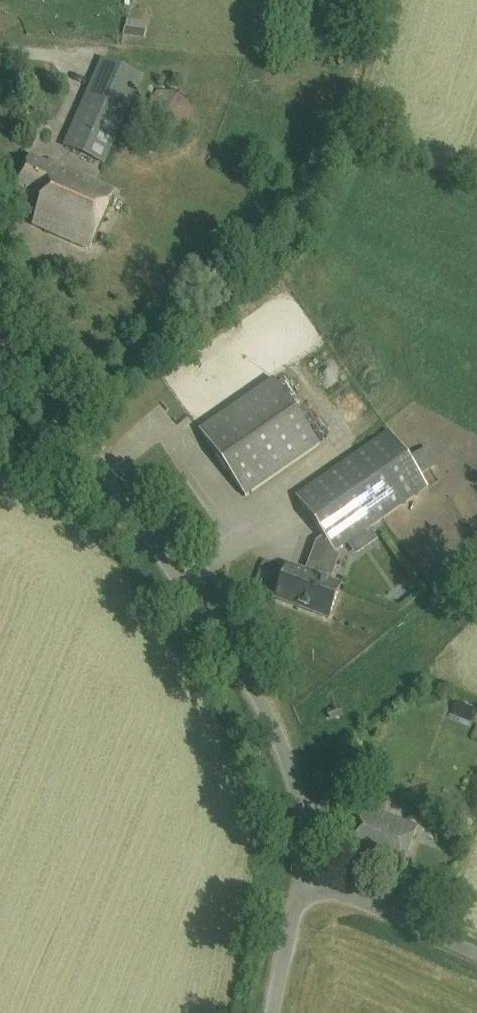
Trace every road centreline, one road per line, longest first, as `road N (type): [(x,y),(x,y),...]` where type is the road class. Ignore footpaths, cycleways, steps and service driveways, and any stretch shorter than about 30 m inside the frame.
road 1 (unclassified): [(304,877),(300,806),(256,692),(0,330)]
road 2 (unclassified): [(304,877),(476,954)]
road 3 (track): [(0,470),(142,527)]
road 4 (unclassified): [(273,1012),(304,877)]

